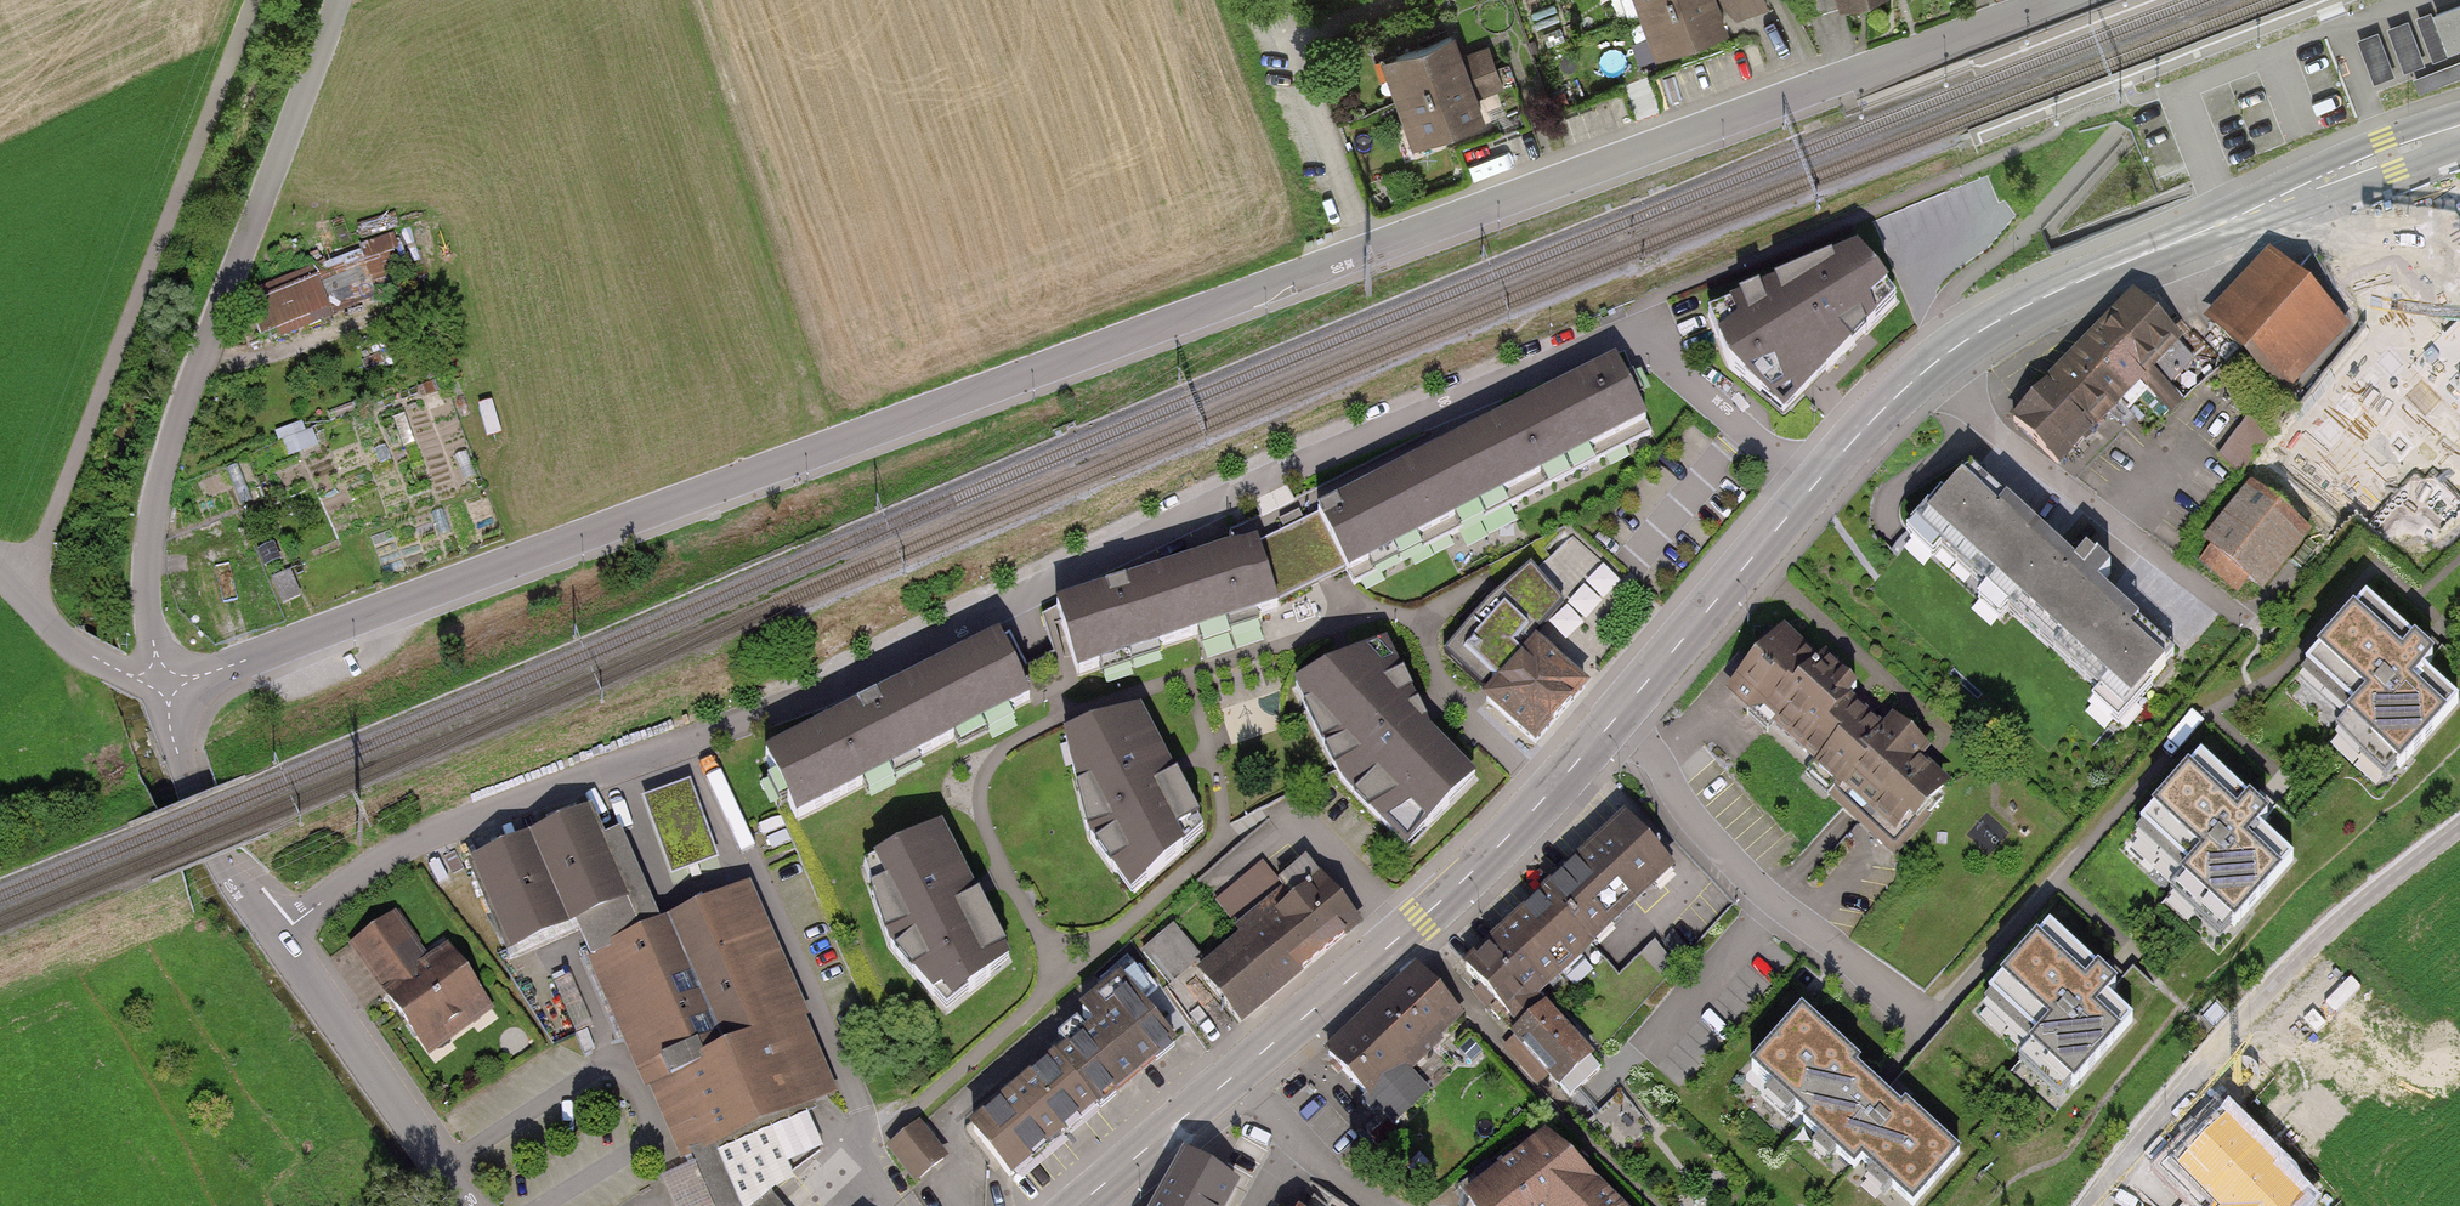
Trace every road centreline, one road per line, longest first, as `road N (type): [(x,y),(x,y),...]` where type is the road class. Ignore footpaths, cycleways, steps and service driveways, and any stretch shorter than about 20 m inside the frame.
road 1 (residential): [(2072,0),(164,684)]
road 2 (residential): [(1810,490),(1636,334),(1328,453),(839,683),(480,813),(375,859),(271,927)]
road 3 (primary): [(2459,131),(2030,303),(1929,368),(1810,490)]
road 4 (primary): [(1615,718),(1402,935),(1079,1205)]
road 5 (unclassified): [(339,0),(176,437),(151,545),(150,605),(164,684)]
road 6 (track): [(19,596),(253,0)]
road 7 (residential): [(2459,826),(2329,922),(2186,1076),(2087,1205)]
road 8 (residential): [(1615,718),(1689,820),(1777,908),(1926,1017)]
road 9 (residential): [(468,1205),(271,927)]
road 10 (primary): [(1810,490),(1615,718)]
road 11 (residential): [(164,684),(66,641),(0,575)]
road 12 (unclassified): [(164,684),(185,776),(230,869)]

